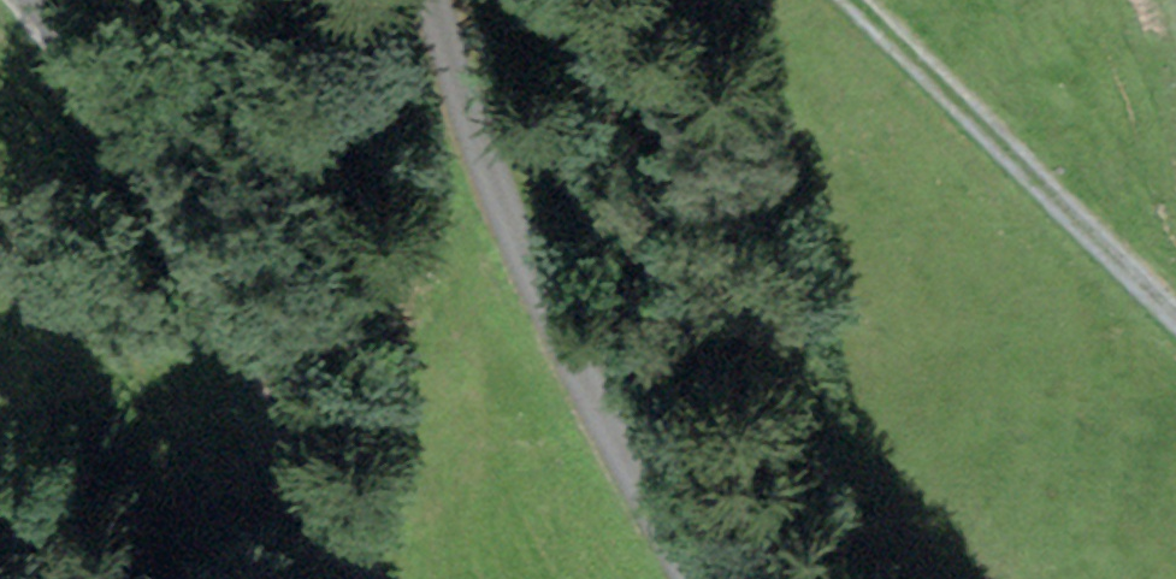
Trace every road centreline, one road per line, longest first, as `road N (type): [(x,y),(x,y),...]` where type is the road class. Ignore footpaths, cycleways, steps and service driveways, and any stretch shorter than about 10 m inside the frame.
road 1 (unclassified): [(40,0),(236,279),(270,349),(352,578)]
road 2 (unclassified): [(692,578),(516,236),(434,0)]
road 3 (track): [(1175,311),(857,0)]

